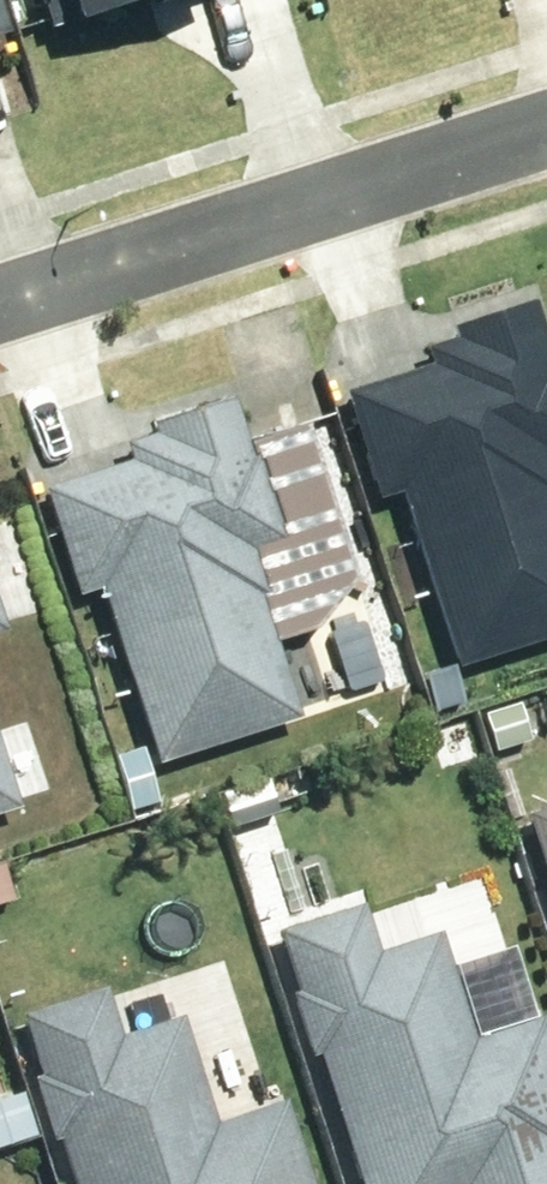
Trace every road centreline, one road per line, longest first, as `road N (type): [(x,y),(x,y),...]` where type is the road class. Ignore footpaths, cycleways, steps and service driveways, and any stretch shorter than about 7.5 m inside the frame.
road 1 (residential): [(0,309),(546,136)]

